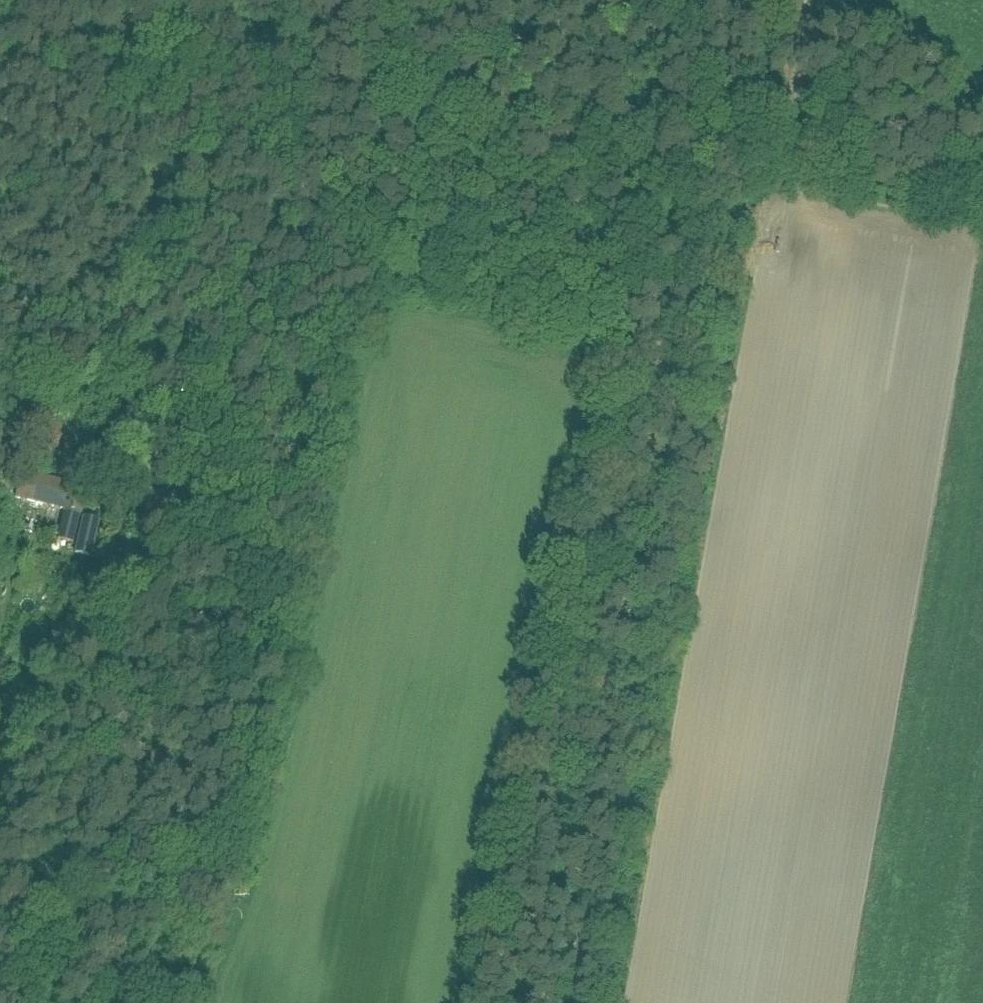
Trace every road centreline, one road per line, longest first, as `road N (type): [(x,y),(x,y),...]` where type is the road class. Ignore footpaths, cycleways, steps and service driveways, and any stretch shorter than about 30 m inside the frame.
road 1 (track): [(175,0),(159,79),(143,265),(116,346),(90,388)]
road 2 (track): [(982,222),(801,183),(826,0)]

